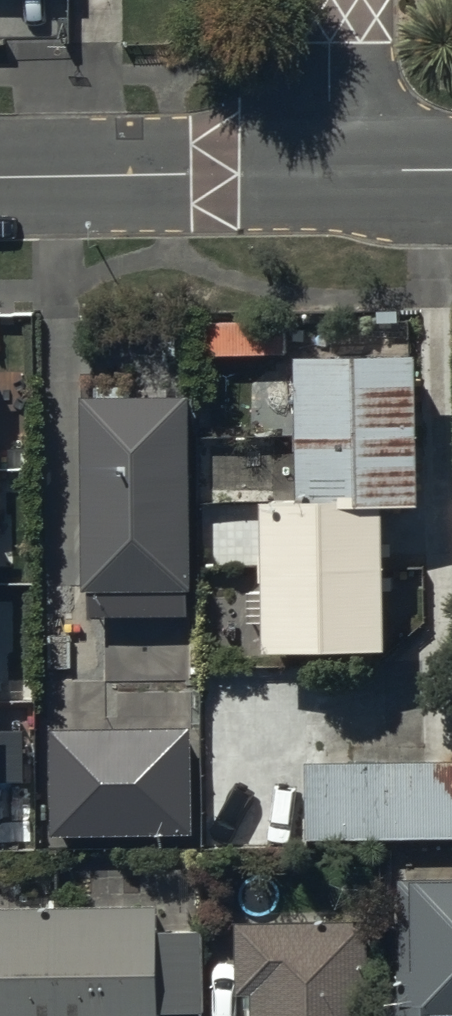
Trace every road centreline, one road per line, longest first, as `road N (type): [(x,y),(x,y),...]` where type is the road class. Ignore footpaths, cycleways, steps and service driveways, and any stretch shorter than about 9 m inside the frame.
road 1 (residential): [(332,172),(0,178)]
road 2 (residential): [(332,172),(329,0)]

